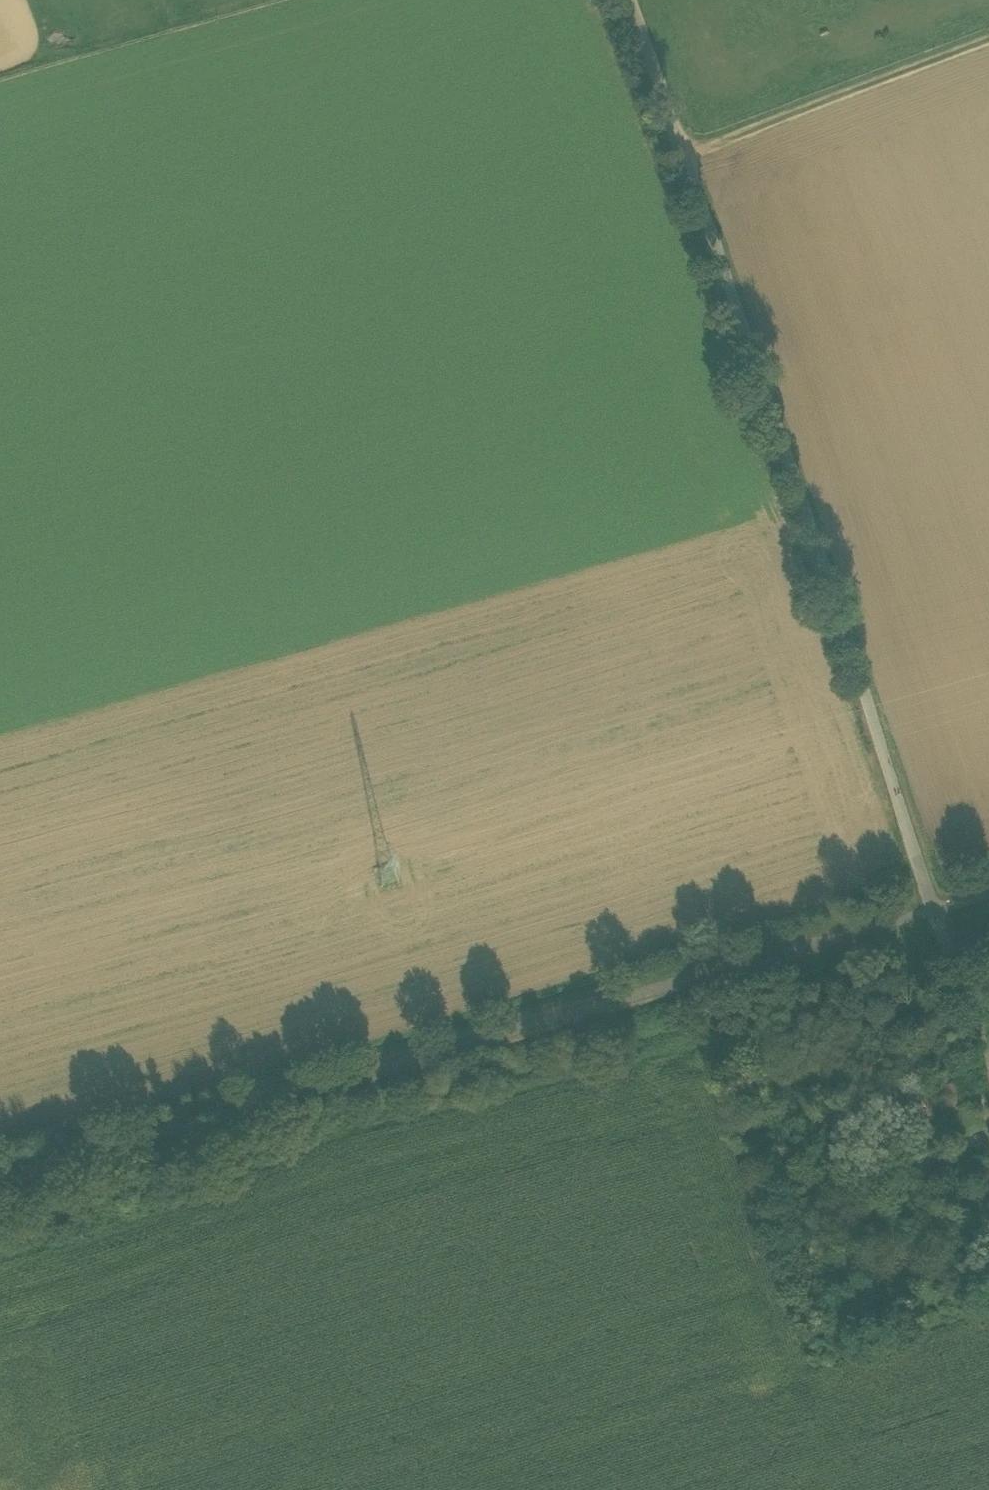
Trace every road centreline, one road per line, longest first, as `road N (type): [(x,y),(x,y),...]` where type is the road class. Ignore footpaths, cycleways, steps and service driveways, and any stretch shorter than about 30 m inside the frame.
road 1 (unclassified): [(635,0),(988,1060)]

